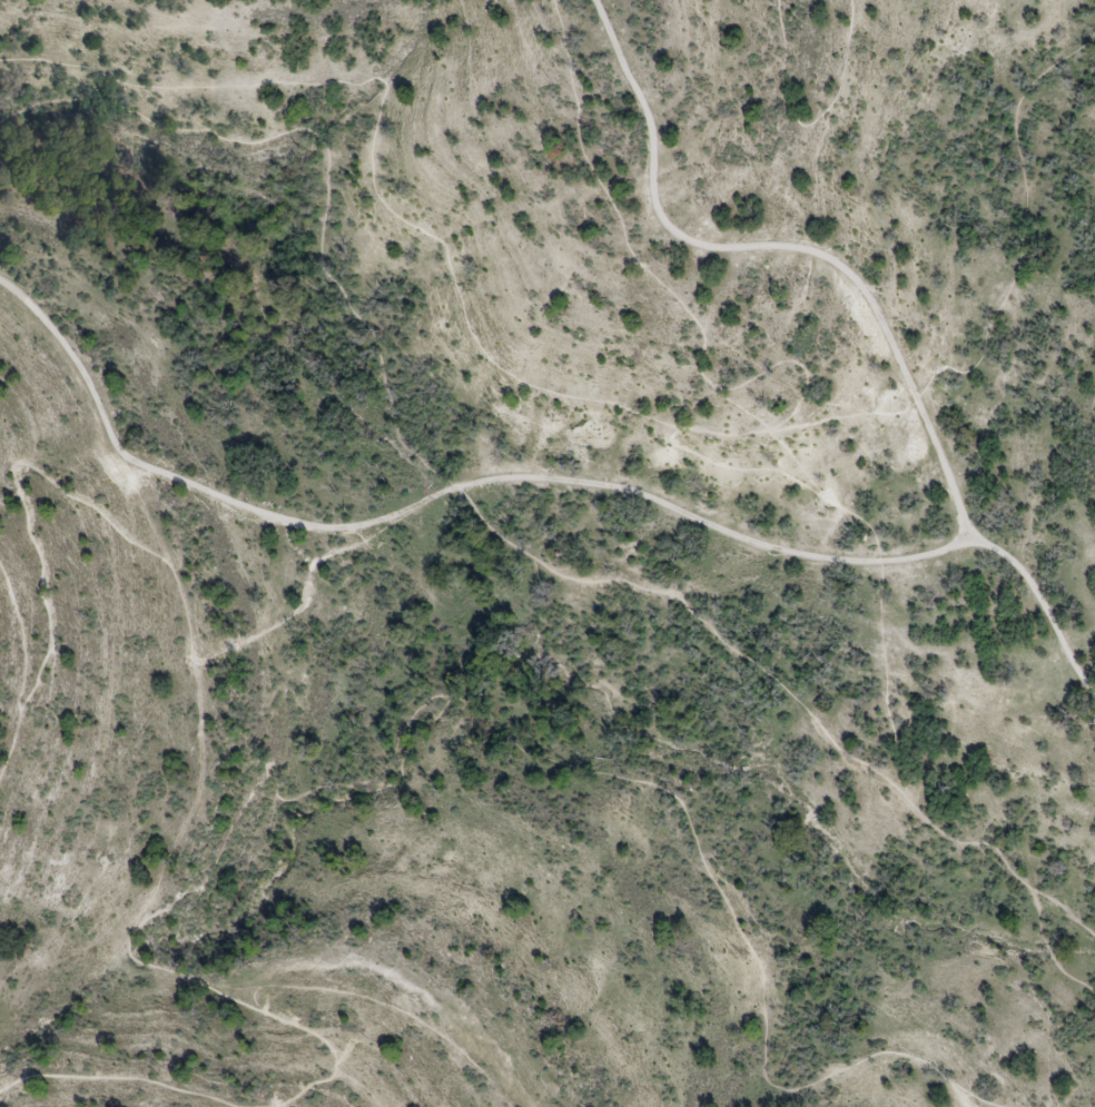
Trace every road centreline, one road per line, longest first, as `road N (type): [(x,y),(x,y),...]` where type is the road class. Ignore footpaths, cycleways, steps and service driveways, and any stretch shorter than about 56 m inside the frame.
road 1 (track): [(0,292),(42,319),(127,471),(359,534),(450,485),(568,475),(670,502),(742,538),(821,564),(915,560),(968,537)]
road 2 (track): [(606,0),(652,110),(679,217),(719,244),(821,257),(892,337),(968,537),(1026,564),(1094,706)]

